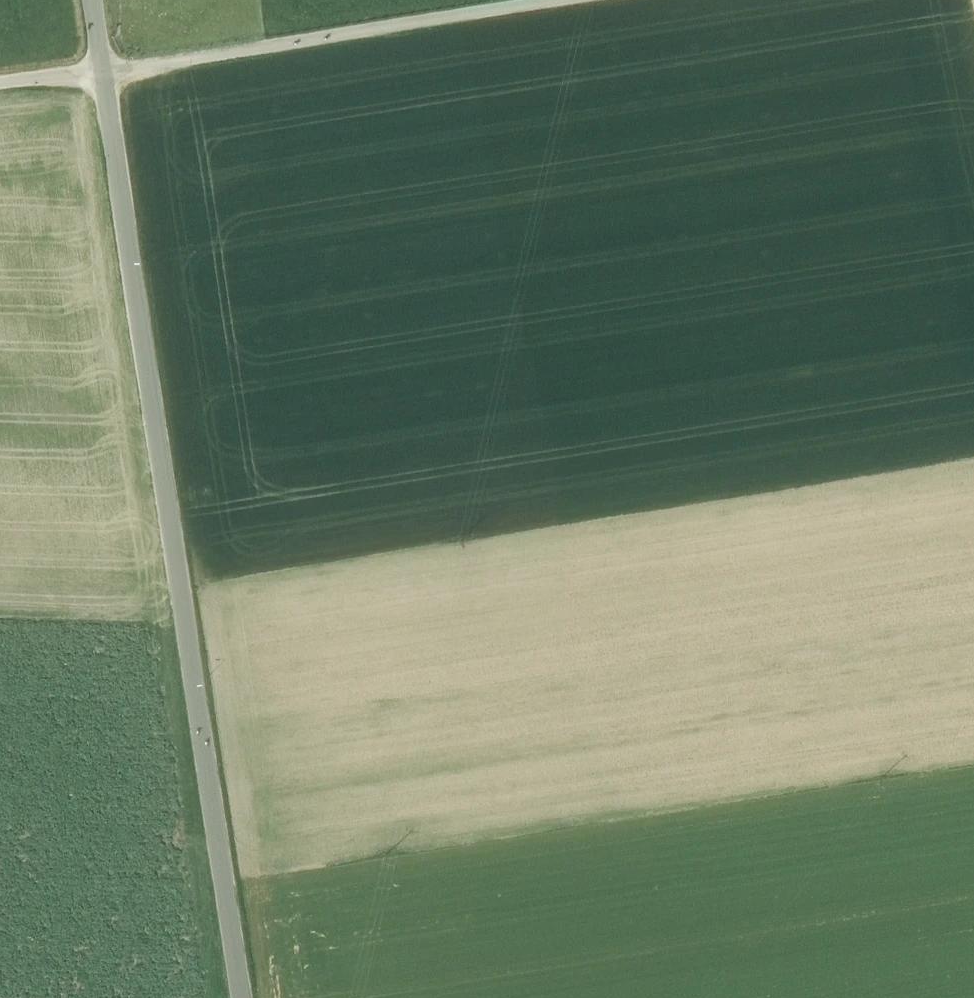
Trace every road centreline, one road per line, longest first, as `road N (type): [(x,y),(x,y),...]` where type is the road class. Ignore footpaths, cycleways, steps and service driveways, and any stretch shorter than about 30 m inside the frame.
road 1 (unclassified): [(93,0),(240,997)]
road 2 (track): [(0,83),(527,0)]

